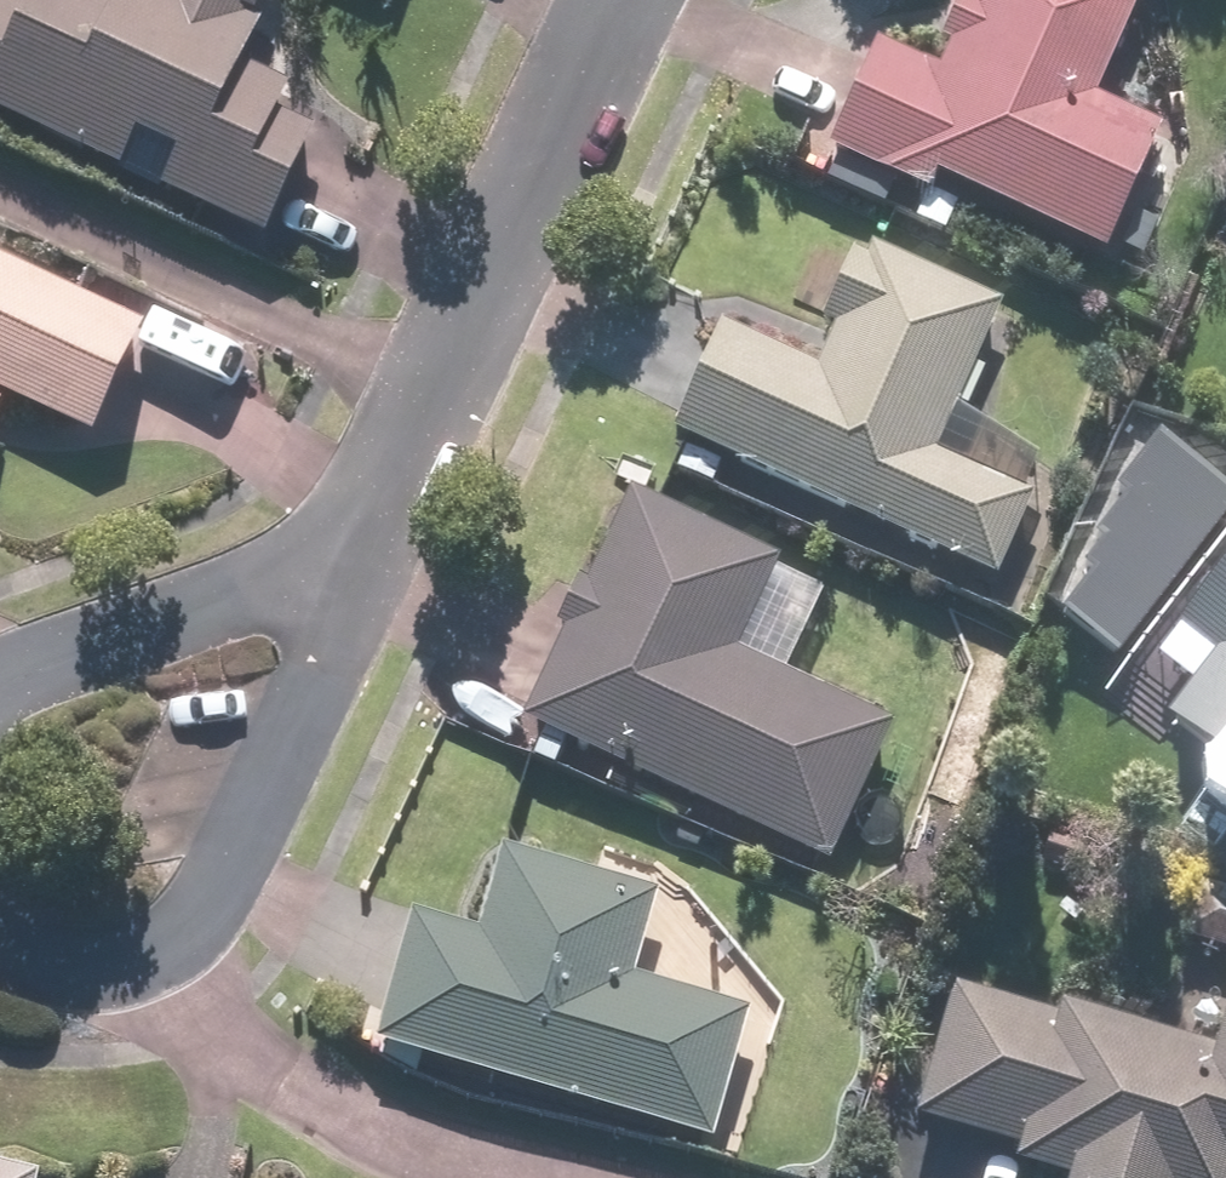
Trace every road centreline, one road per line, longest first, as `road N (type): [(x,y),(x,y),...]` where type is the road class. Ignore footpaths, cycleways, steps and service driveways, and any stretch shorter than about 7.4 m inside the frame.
road 1 (residential): [(612,0),(356,565)]
road 2 (residential): [(574,1177),(388,1129),(283,1063),(161,942)]
road 3 (residential): [(356,565),(186,938),(161,942)]
road 4 (residential): [(0,694),(150,618),(356,565)]
road 5 (residential): [(161,942),(62,958),(0,934)]

